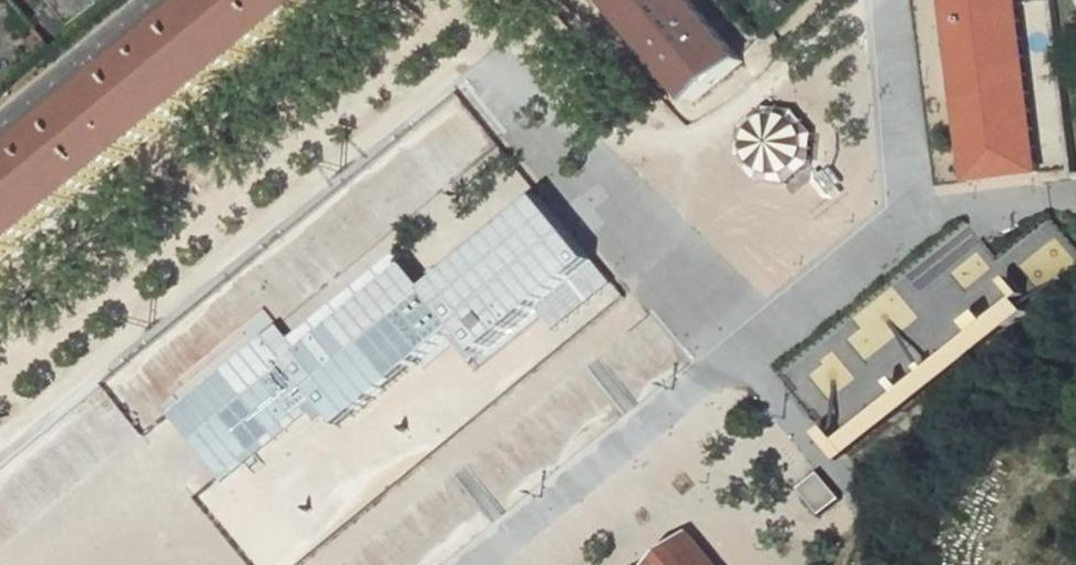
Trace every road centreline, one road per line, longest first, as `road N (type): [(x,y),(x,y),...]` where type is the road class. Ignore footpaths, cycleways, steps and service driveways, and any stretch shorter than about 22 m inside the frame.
road 1 (residential): [(0,135),(164,0)]

